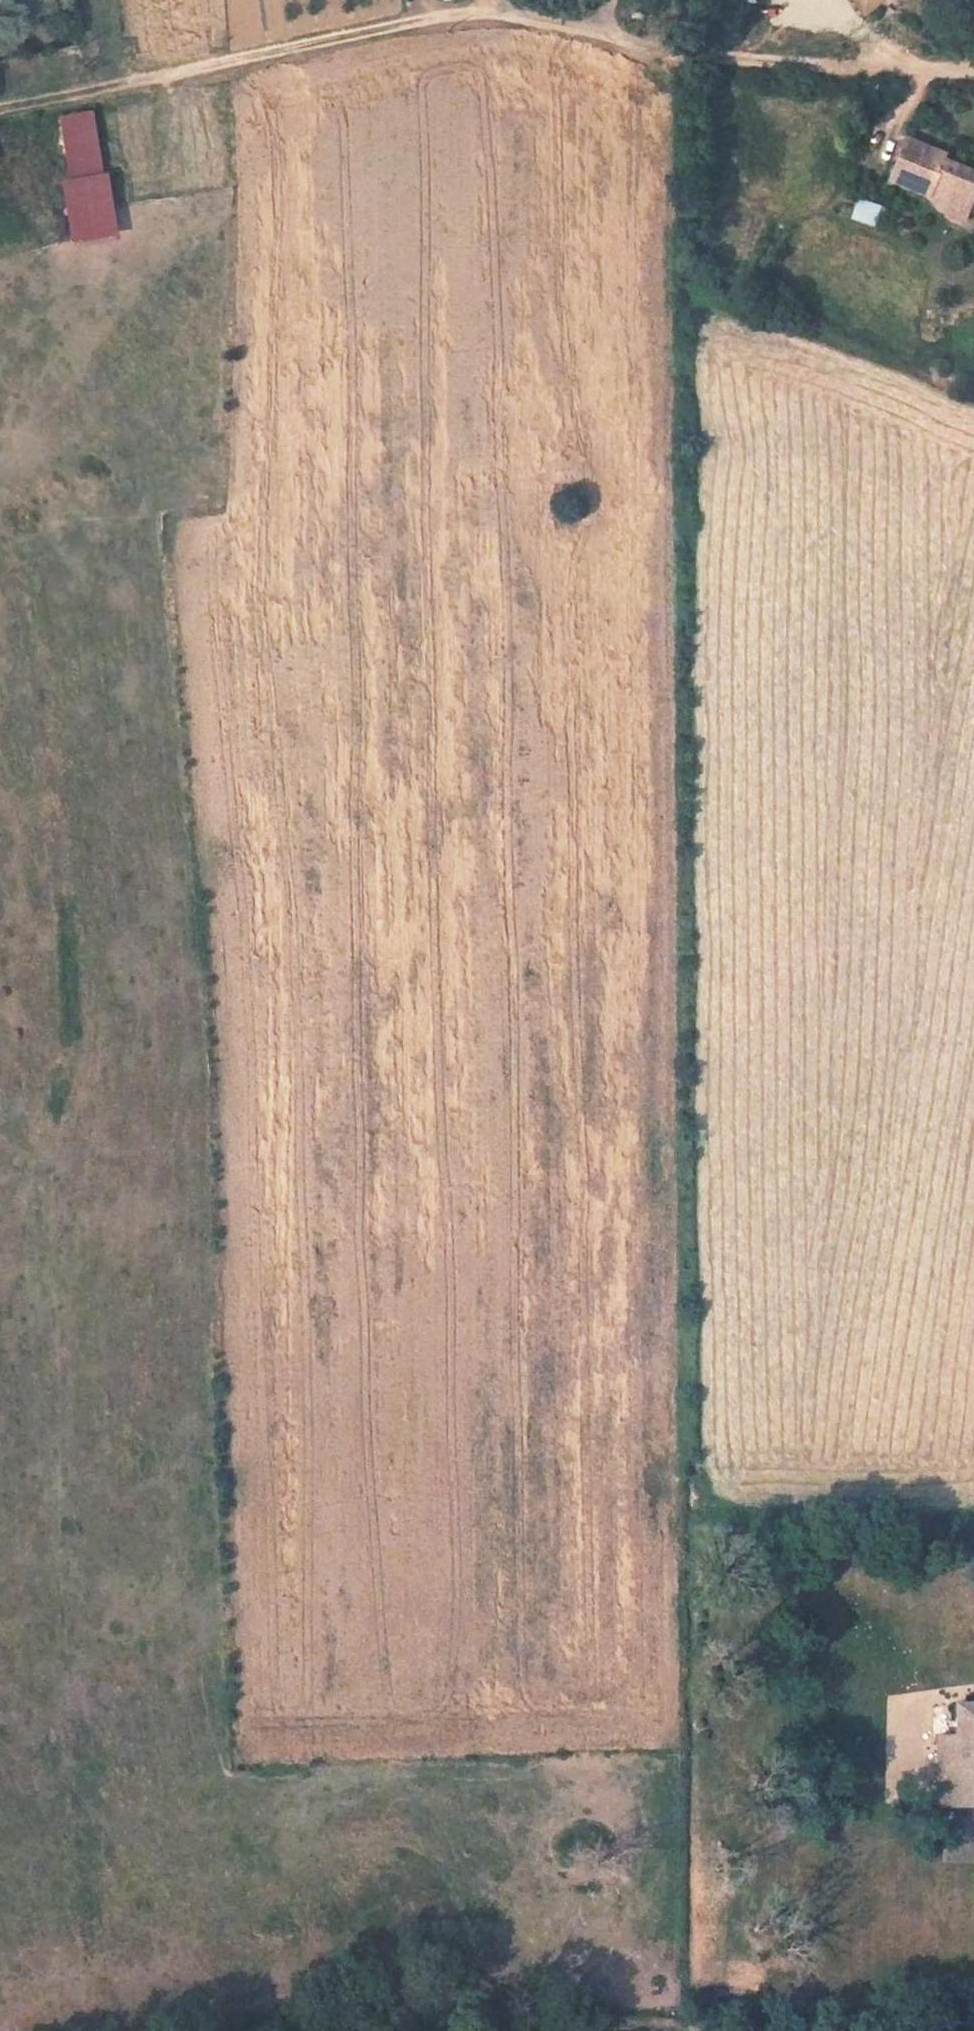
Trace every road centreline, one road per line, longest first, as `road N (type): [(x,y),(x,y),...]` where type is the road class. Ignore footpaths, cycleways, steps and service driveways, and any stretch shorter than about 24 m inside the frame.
road 1 (unclassified): [(422,19),(487,11),(666,51),(830,69),(973,68)]
road 2 (track): [(687,2030),(540,2018),(472,1990),(395,1990),(262,2030)]
road 3 (track): [(0,111),(422,19)]

